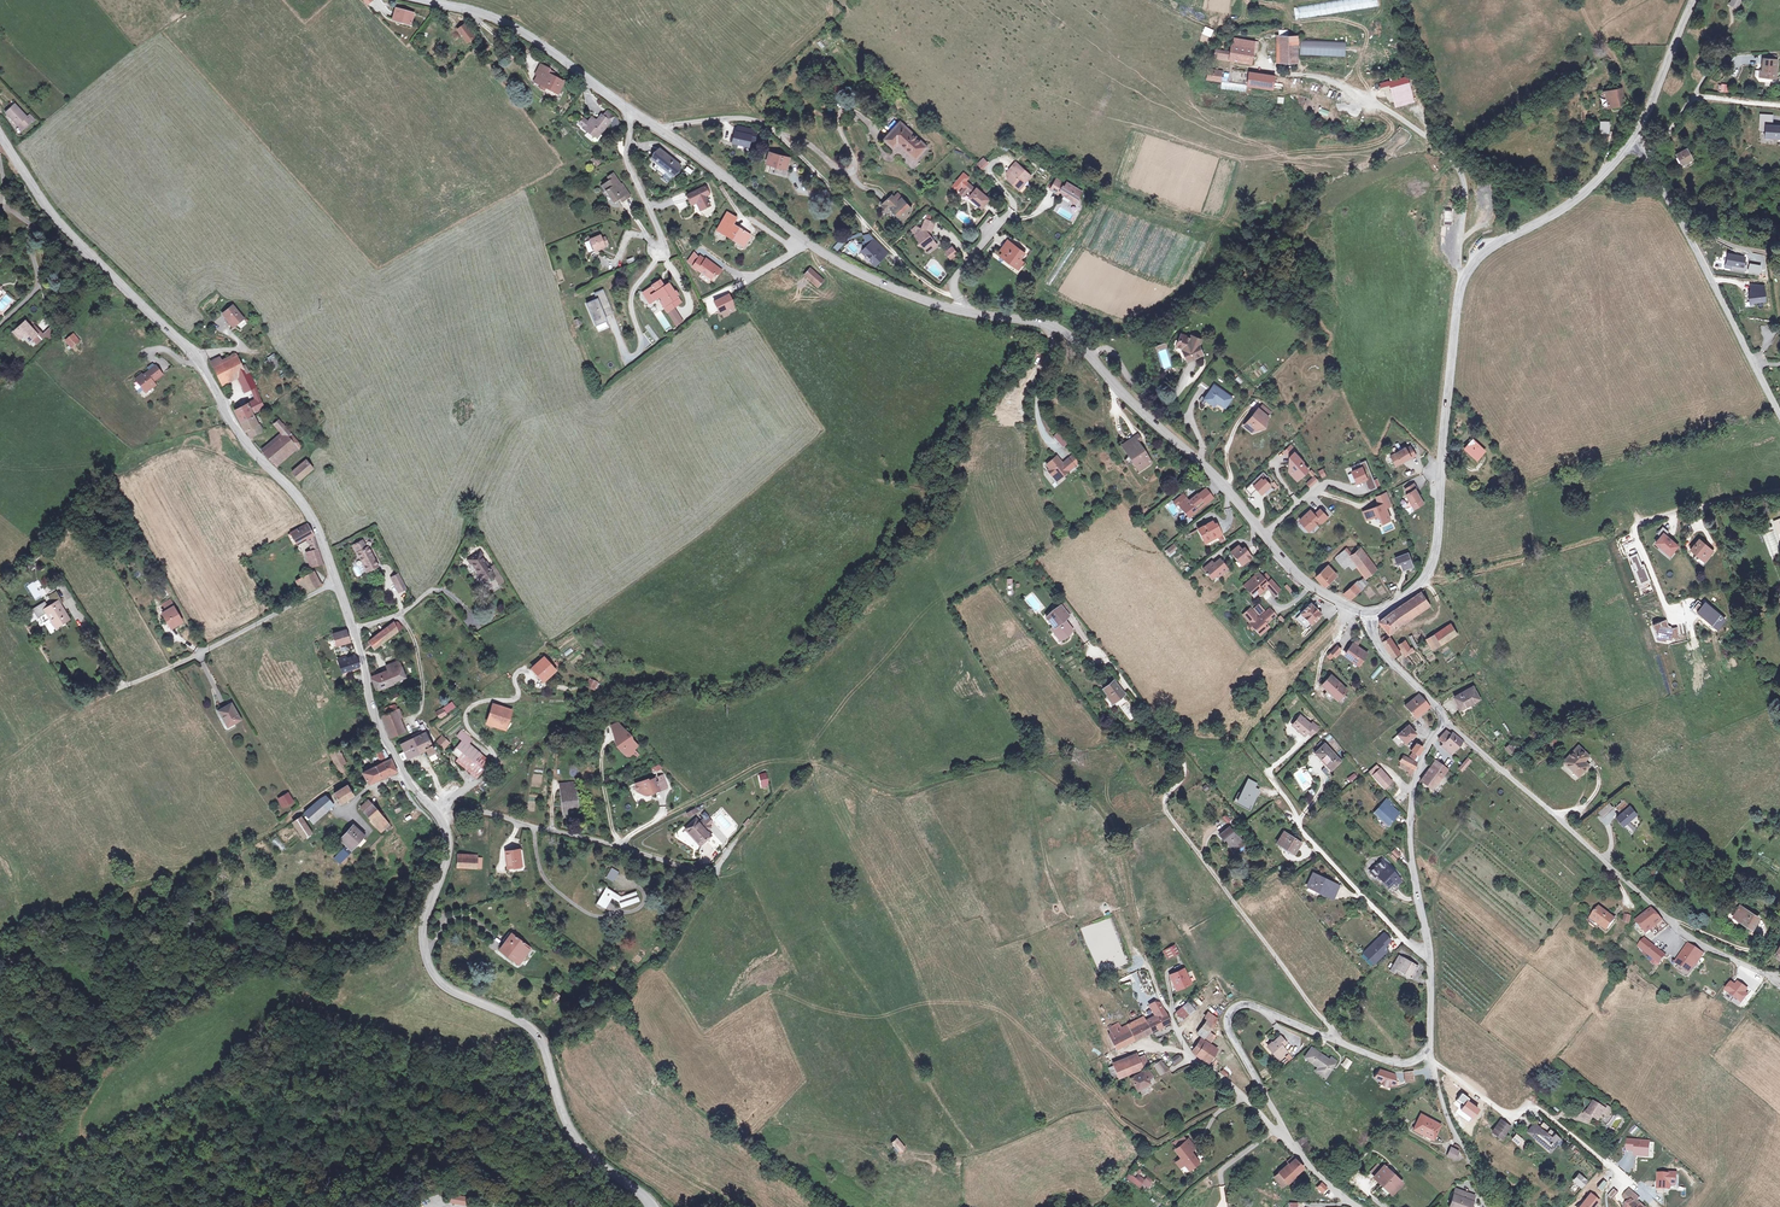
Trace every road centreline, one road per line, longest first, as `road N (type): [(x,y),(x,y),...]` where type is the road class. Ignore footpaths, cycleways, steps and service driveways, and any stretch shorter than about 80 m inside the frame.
road 1 (track): [(419,1128),(286,1102),(233,1076),(228,1061),(269,1021),(392,933),(422,881),(434,838),(407,794),(409,781)]
road 2 (secondary): [(1371,613),(1409,594),(1437,543),(1455,335),(1469,273),(1483,252),(1596,182),(1630,139)]
road 3 (track): [(736,839),(816,762),(899,791),(994,766),(1045,773),(1092,804),(1111,830),(1149,967)]
road 4 (secondary): [(0,136),(77,243),(196,354),(237,430),(315,526),(338,582)]
road 5 (secondary): [(1371,613),(1297,577),(1203,464),(1074,341),(1054,327),(958,310)]
road 6 (secondary): [(439,818),(446,860),(423,942),(434,973),(538,1036),(574,1131),(651,1206)]
road 7 (unclassified): [(1779,980),(1699,944),(1446,721)]
road 8 (unclassified): [(1287,1138),(1228,1032),(1235,1007),(1249,1004),(1398,1064),(1429,1051)]
road 9 (secondary): [(958,310),(833,260),(663,131)]
road 10 (track): [(1464,285),(1458,266),(1466,194),(1447,154),(1328,77),(1260,65)]
road 11 (track): [(372,787),(330,788),(278,828),(194,872),(62,910)]
road 12 (unclassified): [(1429,1051),(1431,967),(1411,812),(1428,747),(1446,721)]
road 13 (residential): [(439,818),(490,813),(708,868),(736,839)]
road 14 (unclassified): [(1635,144),(1779,413)]
road 15 (residential): [(1689,622),(1666,605),(1636,523),(1779,490)]
road 16 (unclassified): [(1122,973),(1149,967),(1189,1053),(1287,1138)]
road 17 (secondary): [(633,111),(507,24),(418,0)]
road 18 (residential): [(338,582),(124,685)]
road 19 (residential): [(1779,106),(1695,95),(1662,139),(1635,144)]
road 20 (residential): [(1488,1206),(1445,1111),(1429,1051)]
road 21 (secondary): [(1630,139),(1694,0)]
road 22 (residential): [(633,111),(626,158),(663,246),(658,253)]
road 23 (secondary): [(354,630),(380,728),(404,772)]
road 24 (unclassified): [(1446,721),(1383,651),(1371,613)]
road 25 (residential): [(663,131),(737,117),(779,133)]

